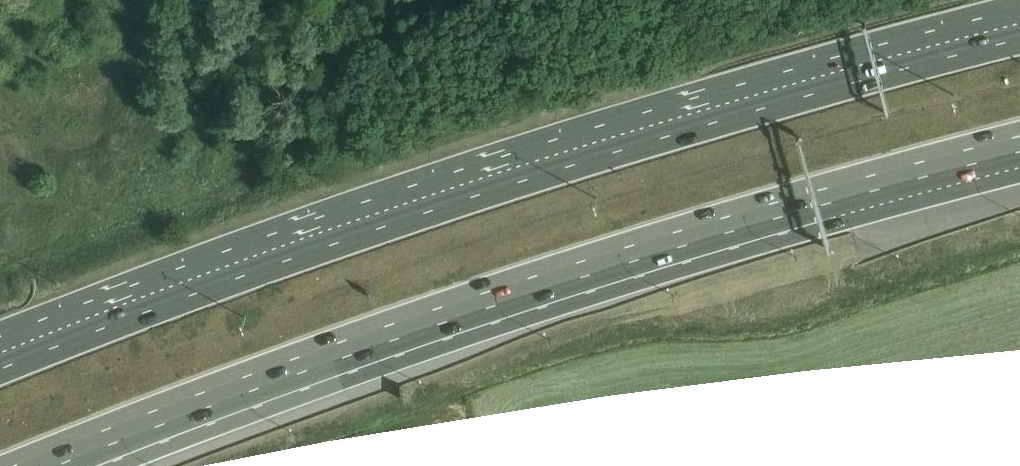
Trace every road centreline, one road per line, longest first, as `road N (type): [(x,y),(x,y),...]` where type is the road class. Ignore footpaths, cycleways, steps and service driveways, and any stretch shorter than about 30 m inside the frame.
road 1 (motorway): [(1019,39),(471,196),(0,369)]
road 2 (motorway): [(32,465),(589,265),(1019,141)]

